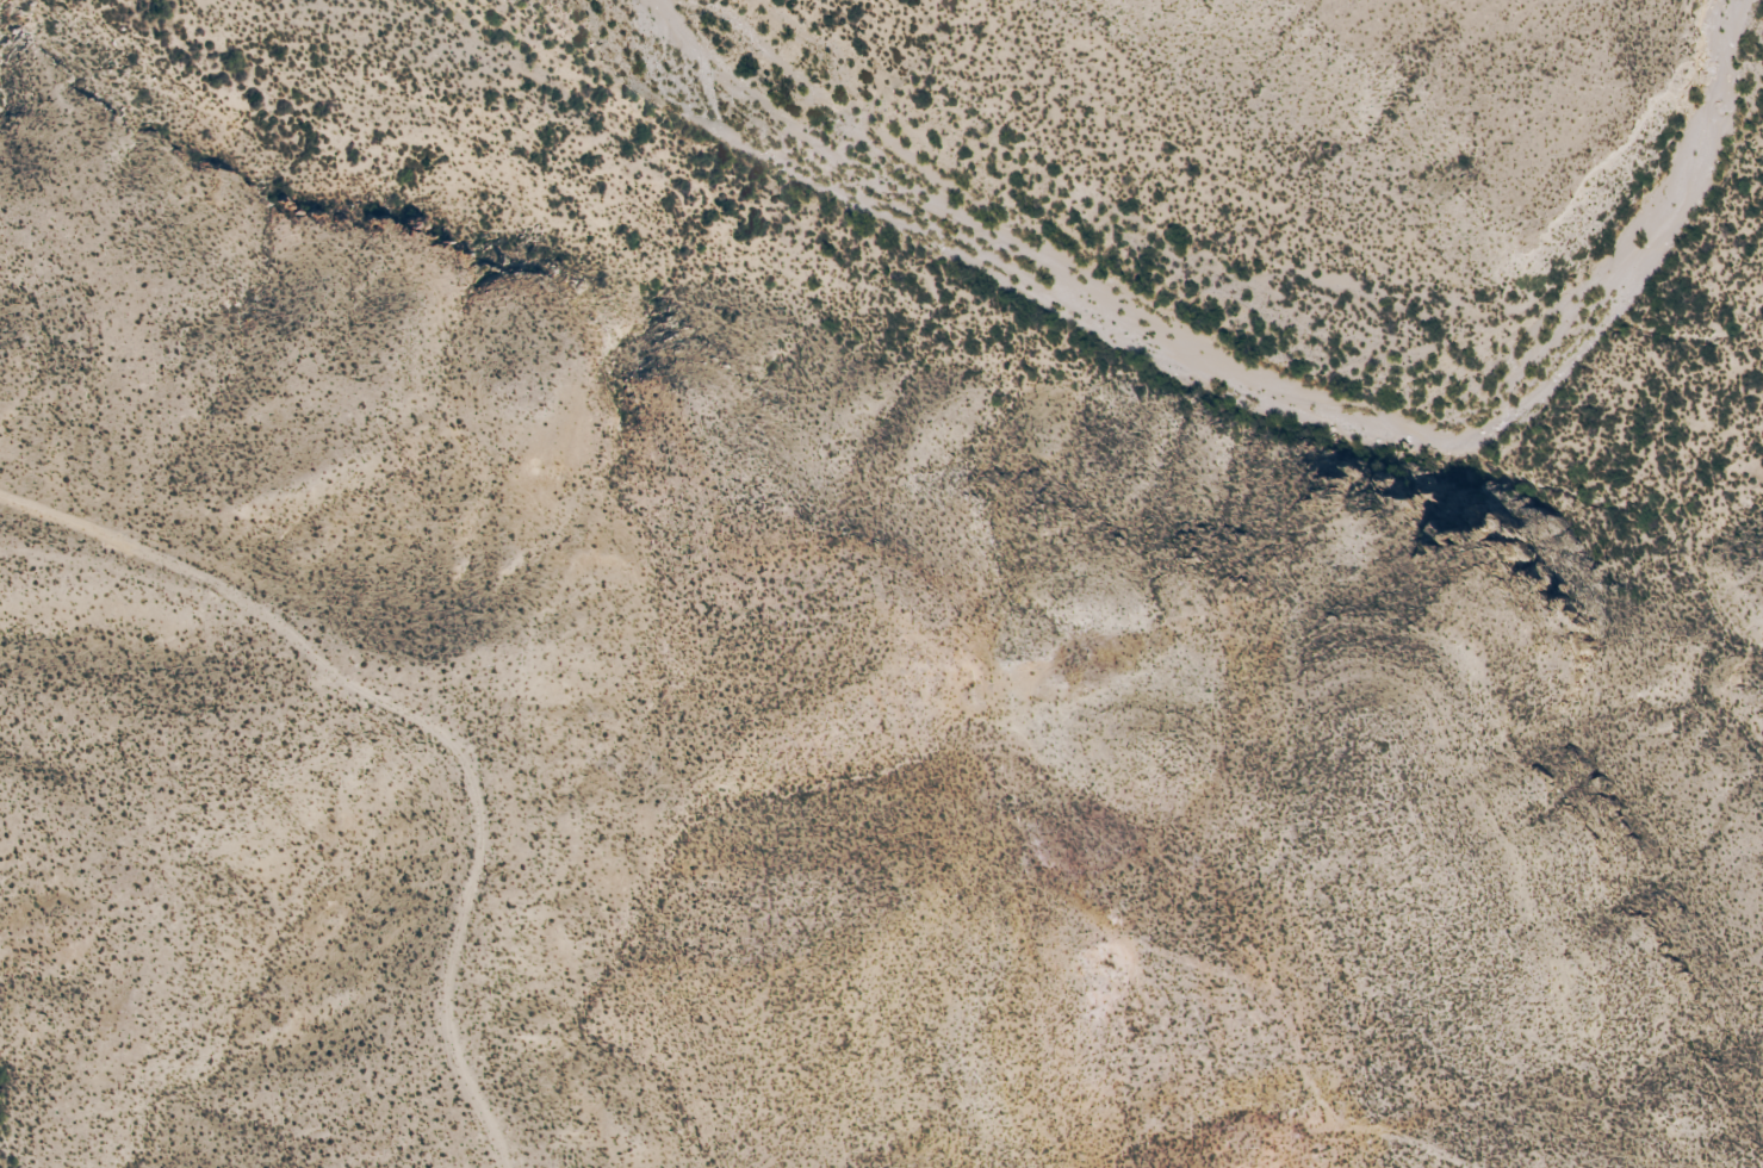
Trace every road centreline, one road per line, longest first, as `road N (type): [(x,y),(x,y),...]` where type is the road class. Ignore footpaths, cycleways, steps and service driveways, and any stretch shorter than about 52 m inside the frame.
road 1 (residential): [(0,509),(259,620),(443,738),(493,794),(460,1032),(514,1167)]

